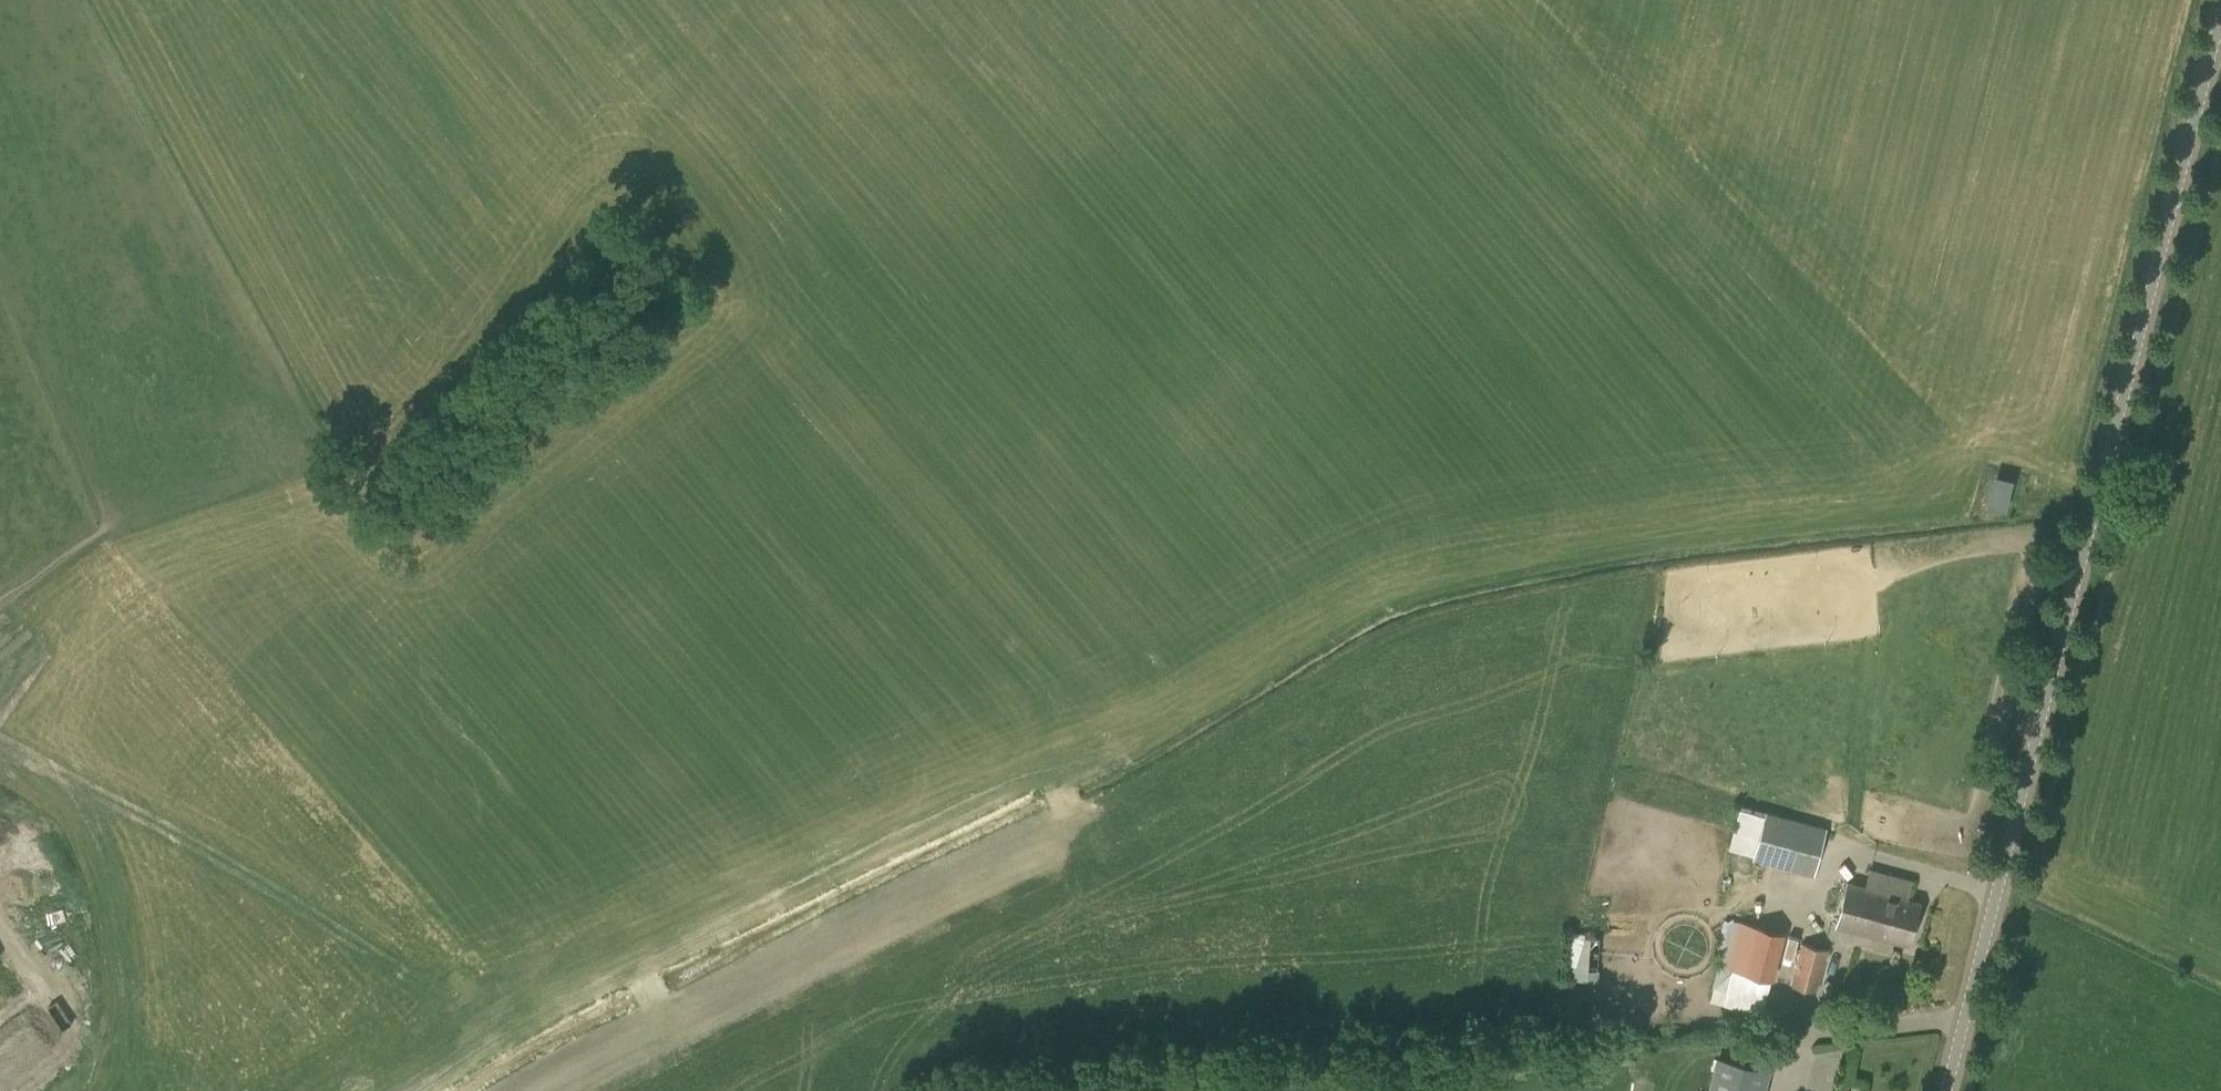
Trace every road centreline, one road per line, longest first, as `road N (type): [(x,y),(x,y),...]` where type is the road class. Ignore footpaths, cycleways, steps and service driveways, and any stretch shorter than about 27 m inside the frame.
road 1 (unclassified): [(1946,1090),(2220,20)]

